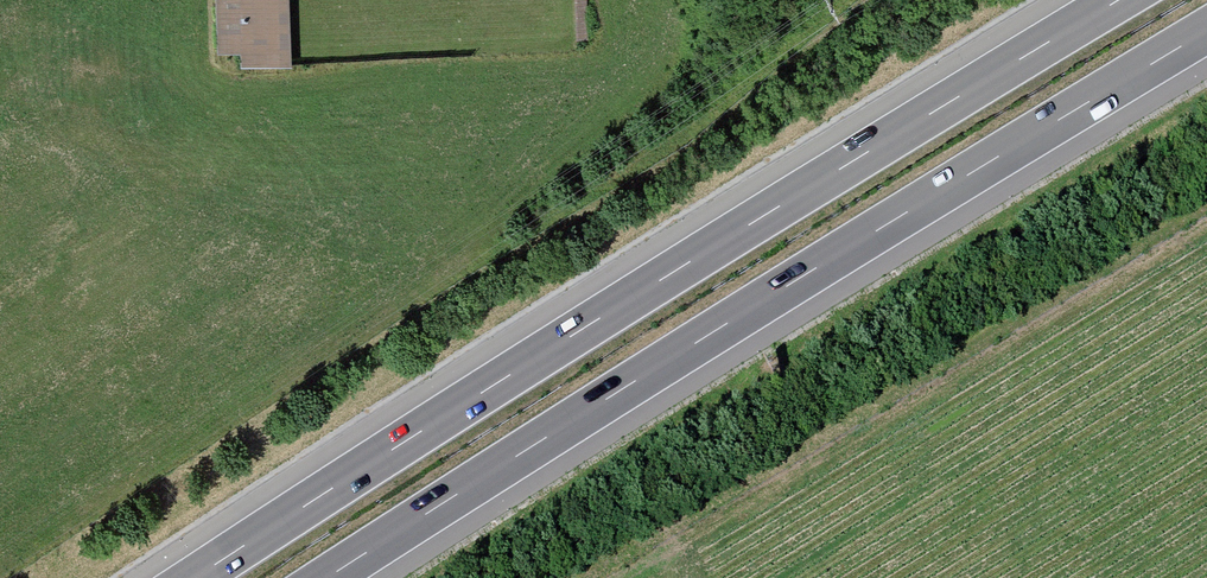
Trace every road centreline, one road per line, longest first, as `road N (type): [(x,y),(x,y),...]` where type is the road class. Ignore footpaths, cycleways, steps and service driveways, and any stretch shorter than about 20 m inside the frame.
road 1 (motorway): [(1118,0),(194,577)]
road 2 (motorway): [(327,577),(1206,31)]
road 3 (track): [(626,577),(1206,228)]

